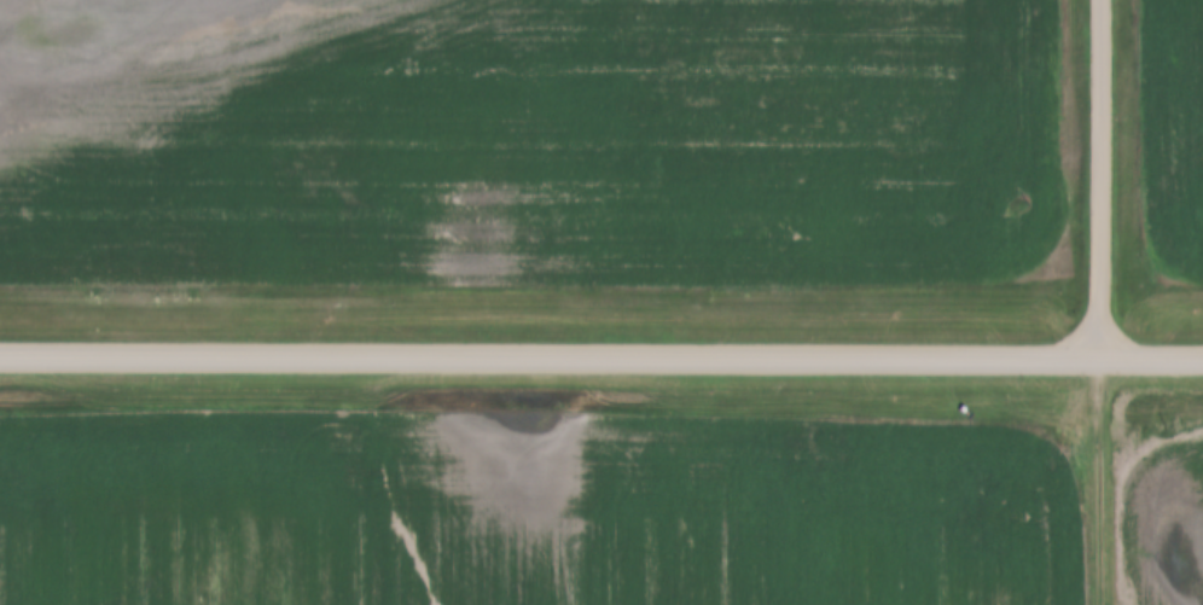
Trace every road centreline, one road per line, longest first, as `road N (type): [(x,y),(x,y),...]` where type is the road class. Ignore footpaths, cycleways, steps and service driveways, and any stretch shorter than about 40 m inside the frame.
road 1 (tertiary): [(0,357),(1202,361)]
road 2 (residential): [(1098,0),(1099,361)]
road 3 (track): [(1099,361),(1098,604)]

